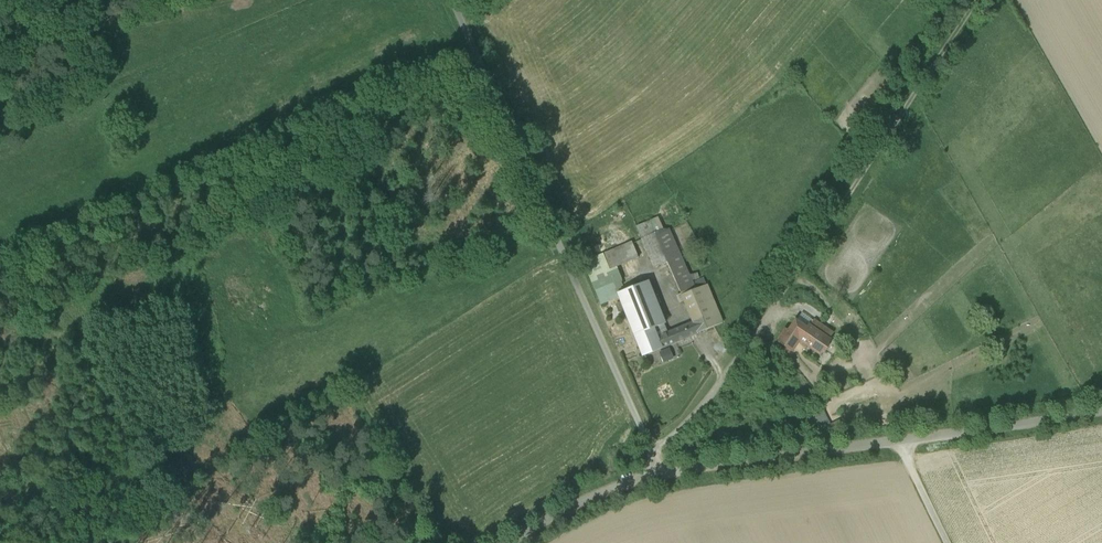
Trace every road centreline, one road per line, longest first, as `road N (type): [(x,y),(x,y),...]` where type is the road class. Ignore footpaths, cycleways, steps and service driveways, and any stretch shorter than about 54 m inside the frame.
road 1 (track): [(452,0),(651,449),(708,402),(976,0)]
road 2 (unclassified): [(658,476),(1101,410)]
road 3 (track): [(17,542),(113,491),(101,419),(70,377),(33,380),(7,396),(3,416),(16,446),(76,458)]
road 4 (unclassified): [(508,542),(583,502),(658,476)]

